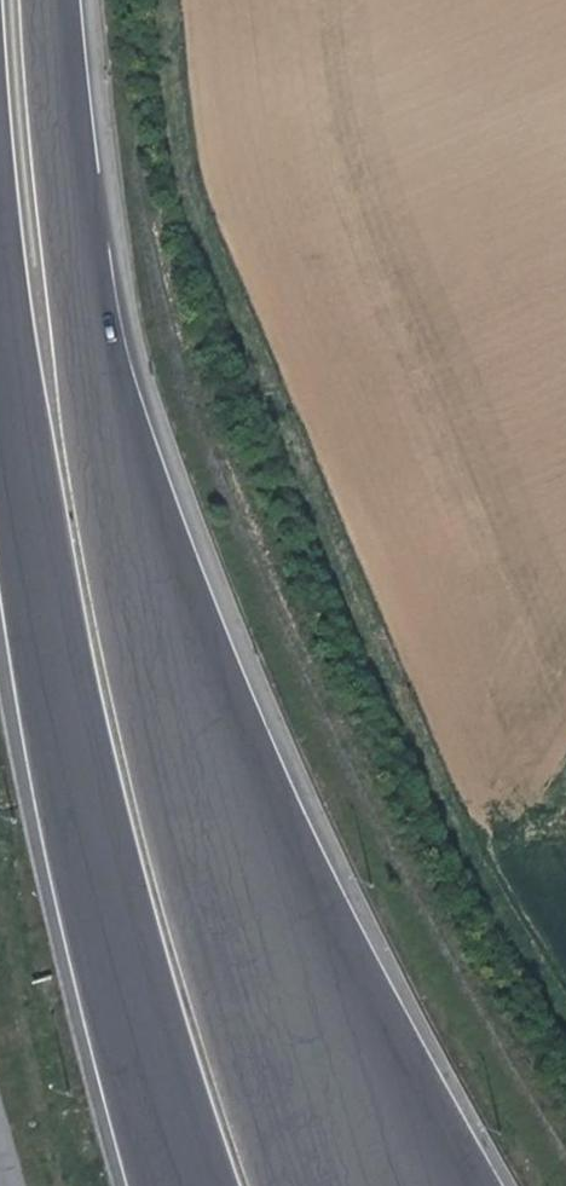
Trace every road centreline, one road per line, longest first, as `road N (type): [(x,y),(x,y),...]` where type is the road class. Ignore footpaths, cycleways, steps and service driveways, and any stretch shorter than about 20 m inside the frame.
road 1 (motorway): [(386,1185),(223,803),(165,639),(95,371),(56,121),(51,0)]
road 2 (motorway): [(0,297),(29,521),(101,886),(185,1185)]

